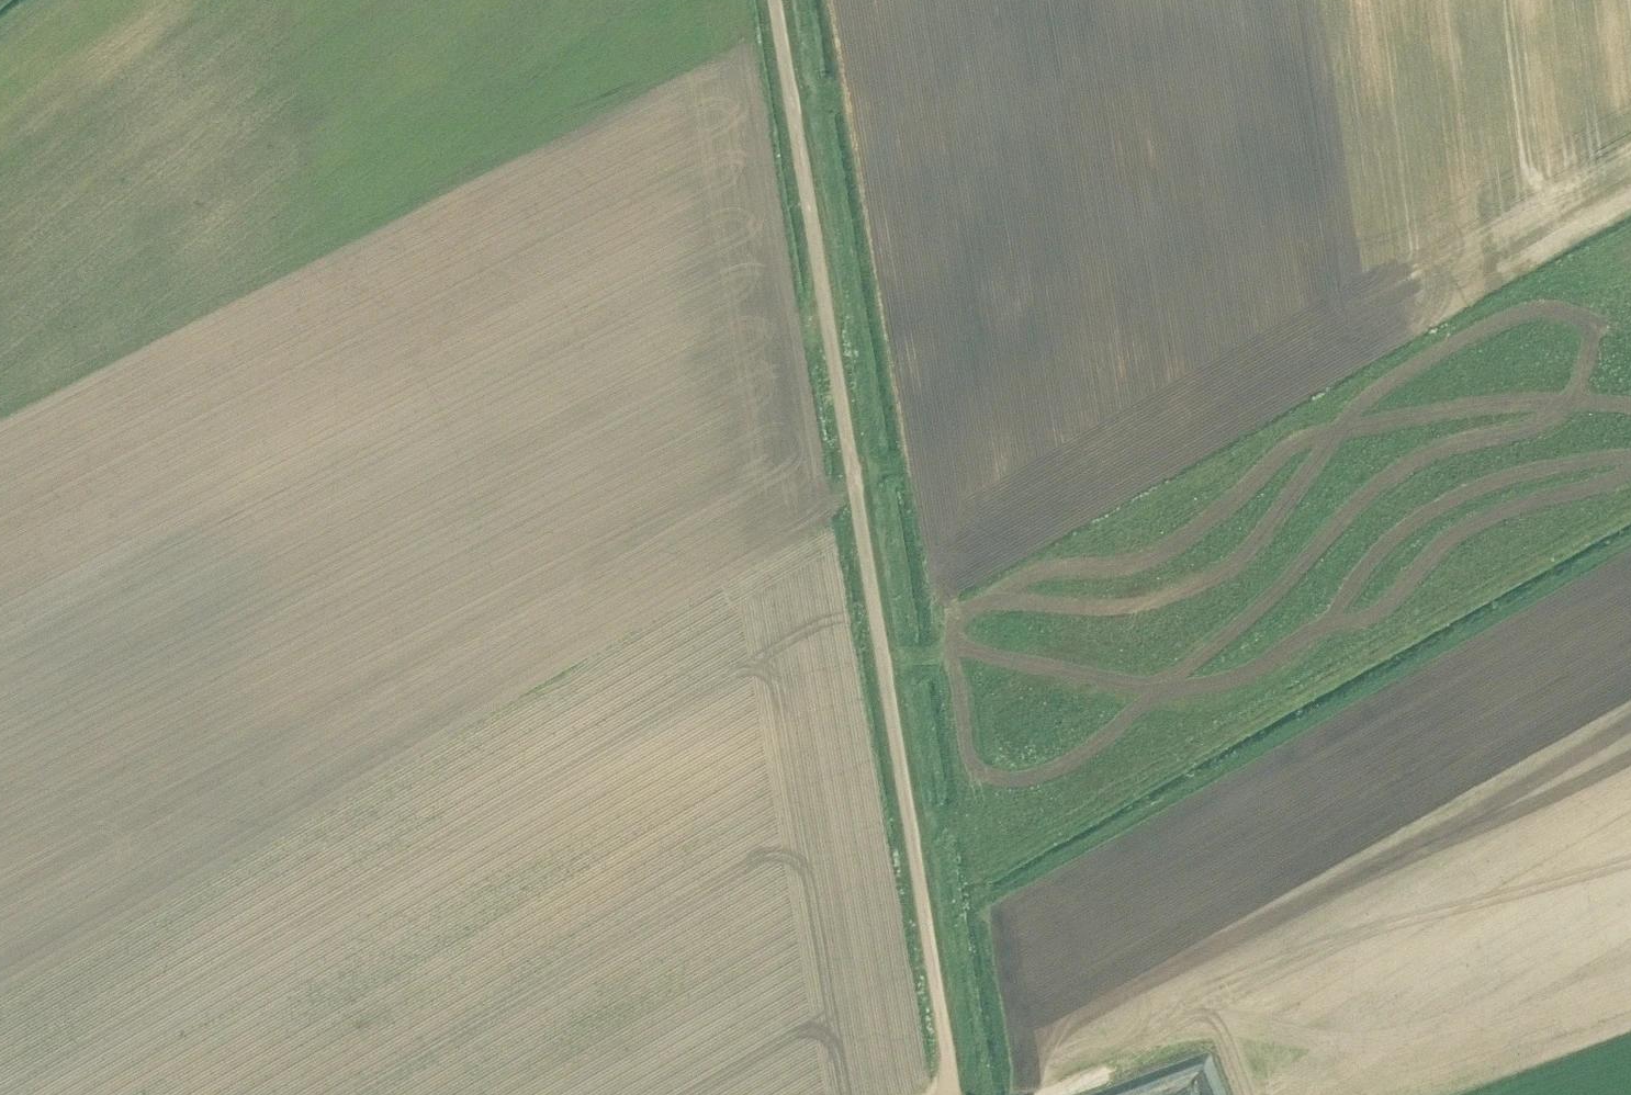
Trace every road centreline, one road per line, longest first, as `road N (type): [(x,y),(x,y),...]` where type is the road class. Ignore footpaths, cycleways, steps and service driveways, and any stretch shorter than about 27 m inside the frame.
road 1 (unclassified): [(954,1094),(775,0)]

